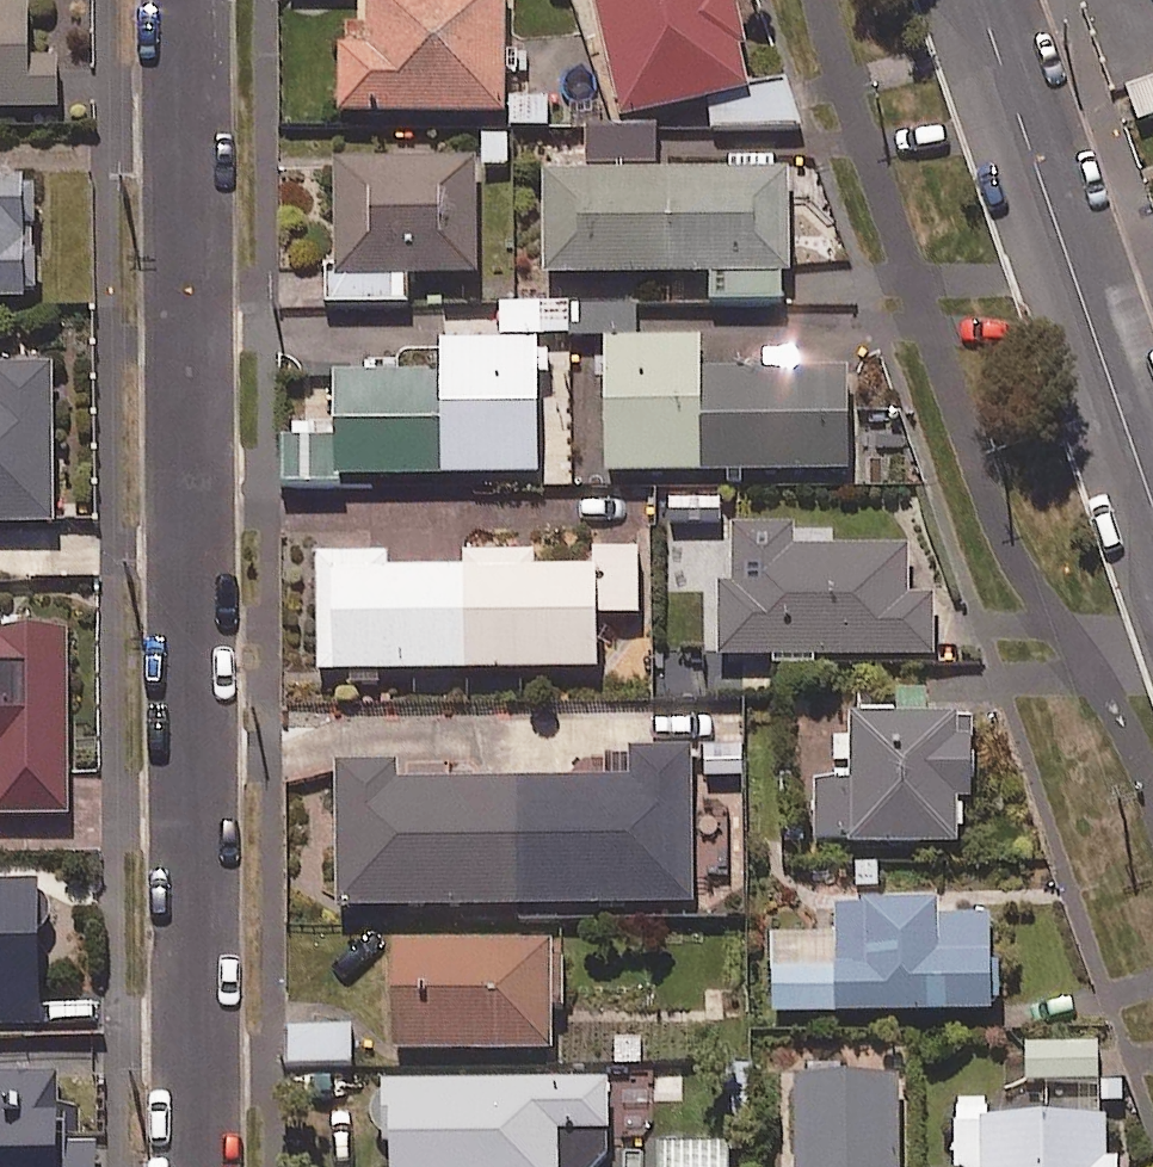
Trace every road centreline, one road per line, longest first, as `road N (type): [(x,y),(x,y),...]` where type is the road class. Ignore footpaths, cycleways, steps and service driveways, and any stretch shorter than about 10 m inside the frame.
road 1 (residential): [(185,0),(198,1166)]
road 2 (residential): [(1152,493),(983,0)]

